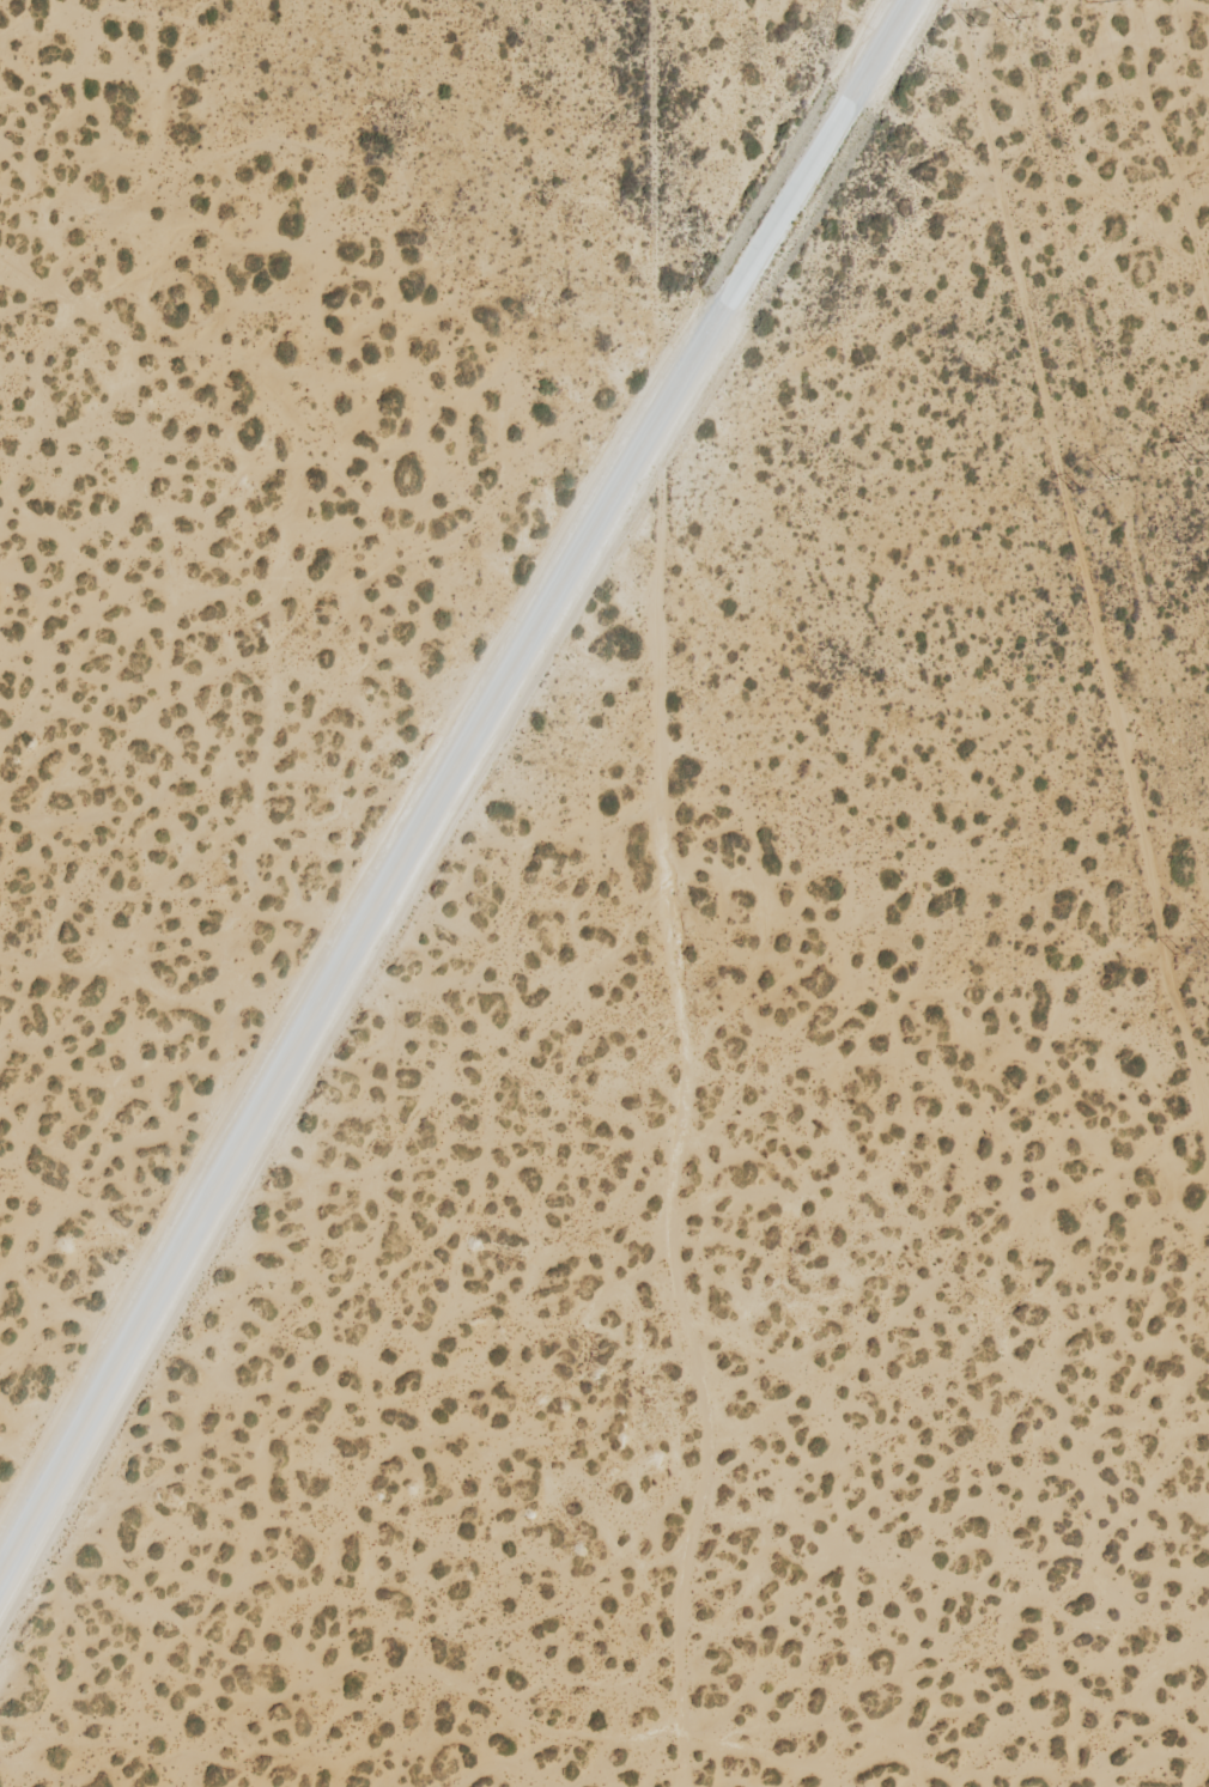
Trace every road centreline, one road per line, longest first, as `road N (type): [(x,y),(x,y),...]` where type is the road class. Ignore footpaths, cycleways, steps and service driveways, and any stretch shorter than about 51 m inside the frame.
road 1 (residential): [(912,0),(300,1034),(0,1573)]

